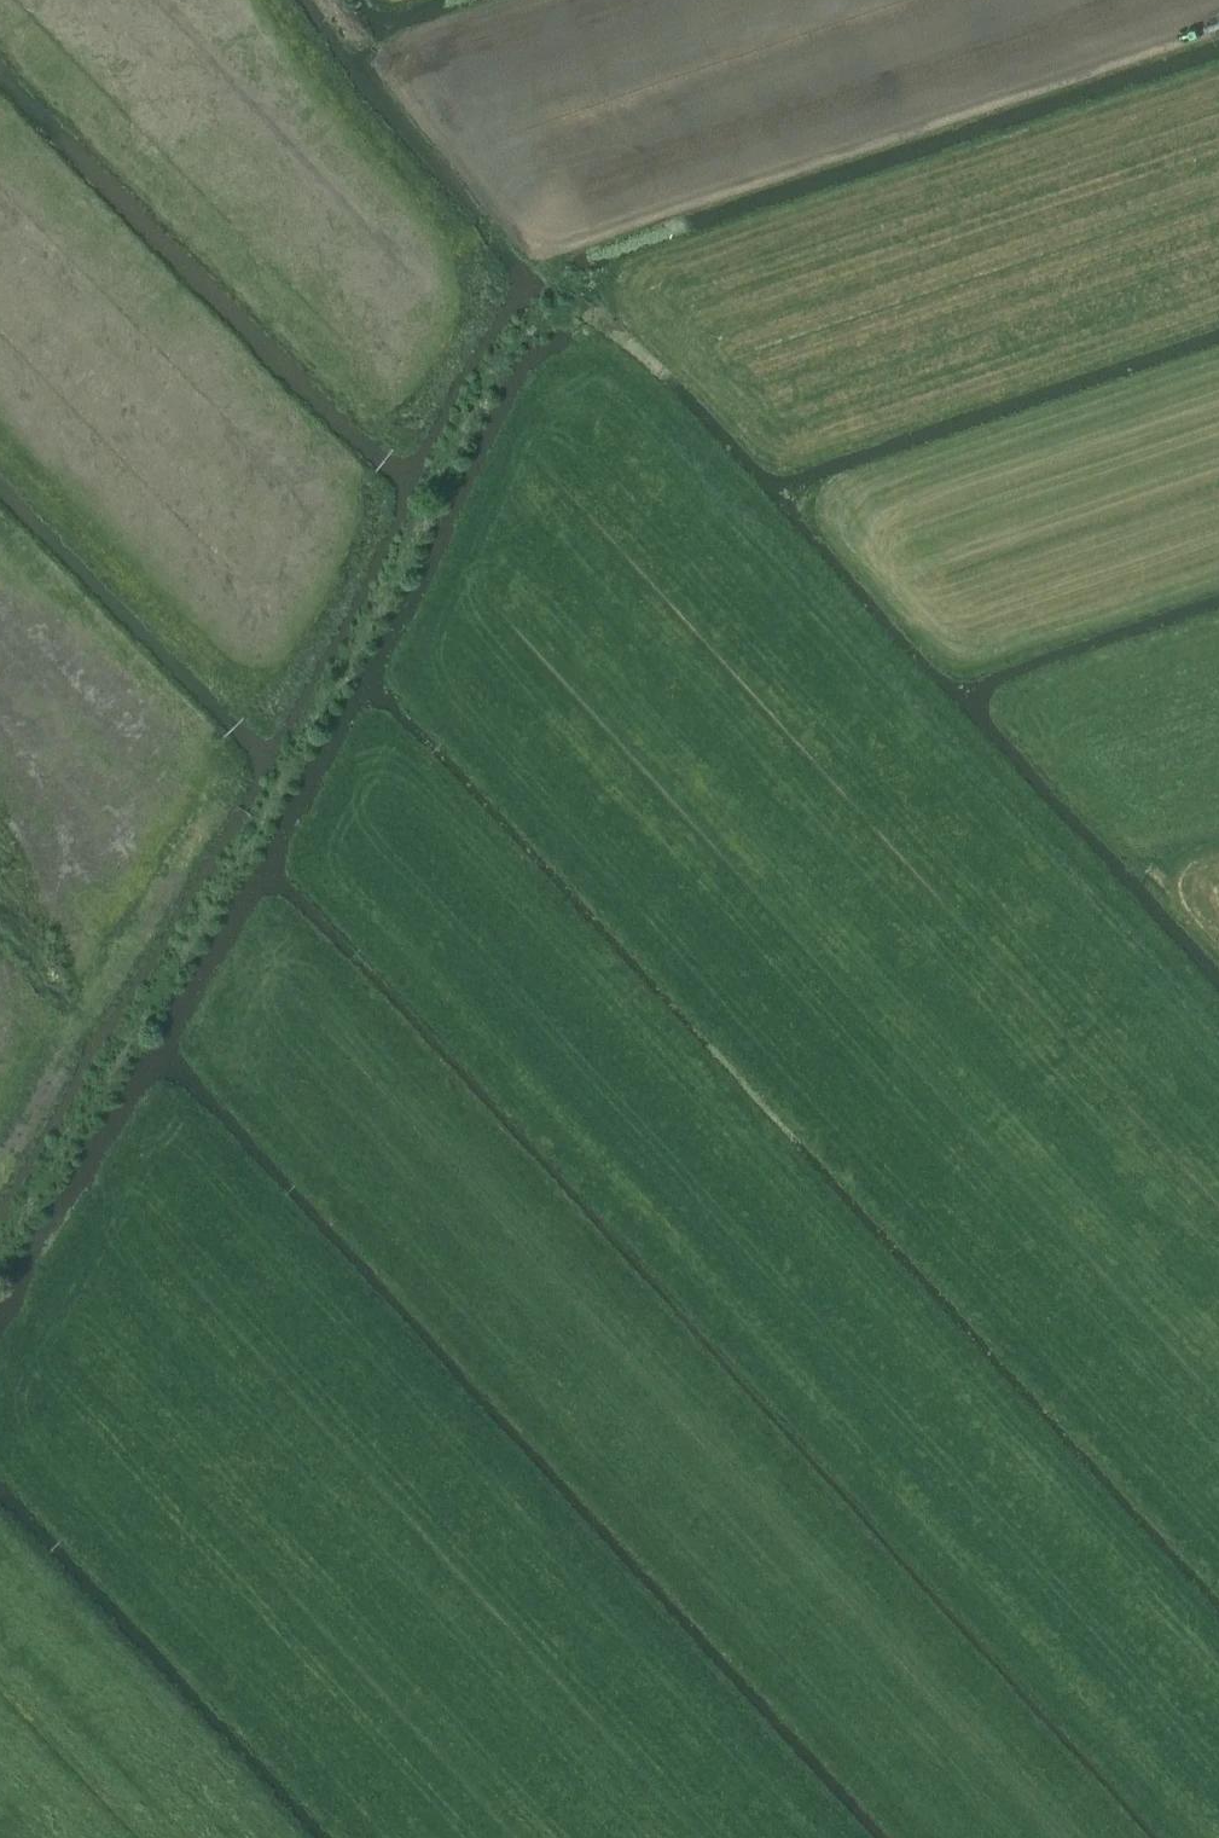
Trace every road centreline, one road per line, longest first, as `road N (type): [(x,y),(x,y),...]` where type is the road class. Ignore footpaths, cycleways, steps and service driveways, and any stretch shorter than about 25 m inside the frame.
road 1 (track): [(1218,24),(640,217),(552,256)]

